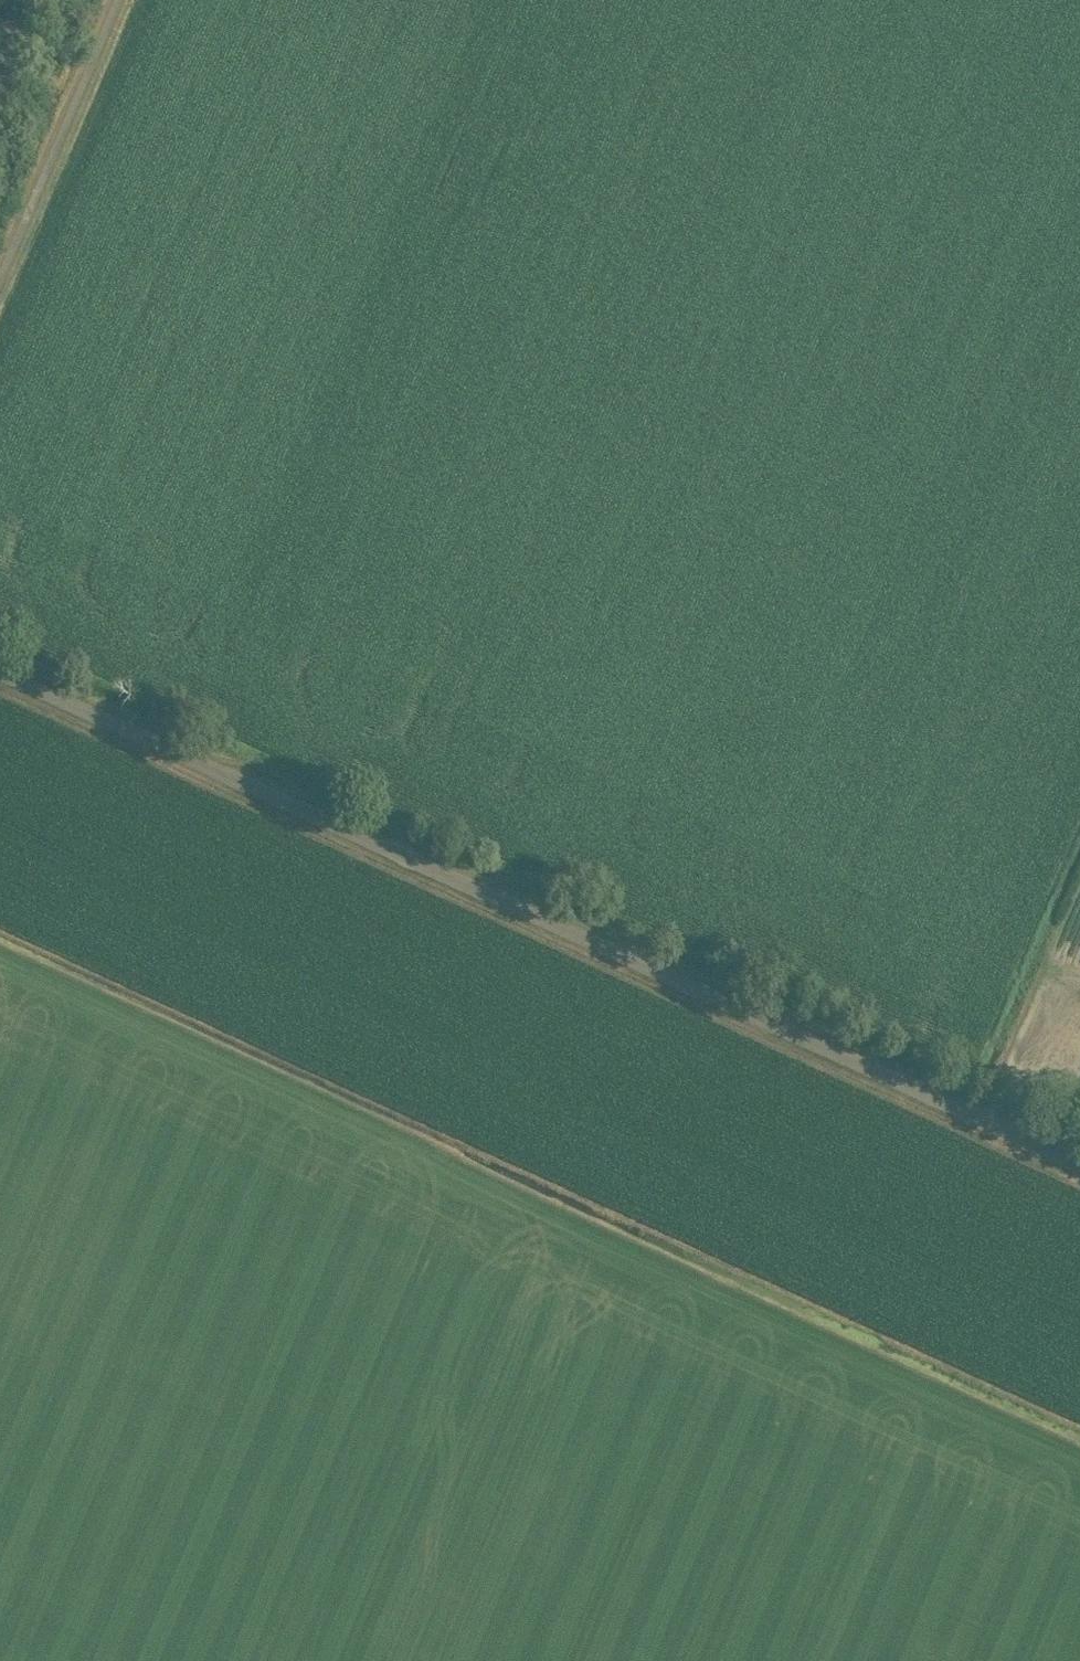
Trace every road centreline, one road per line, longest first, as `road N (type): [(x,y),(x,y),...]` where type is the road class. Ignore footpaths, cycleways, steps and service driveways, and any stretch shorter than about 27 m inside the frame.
road 1 (unclassified): [(0,670),(1079,1168)]

